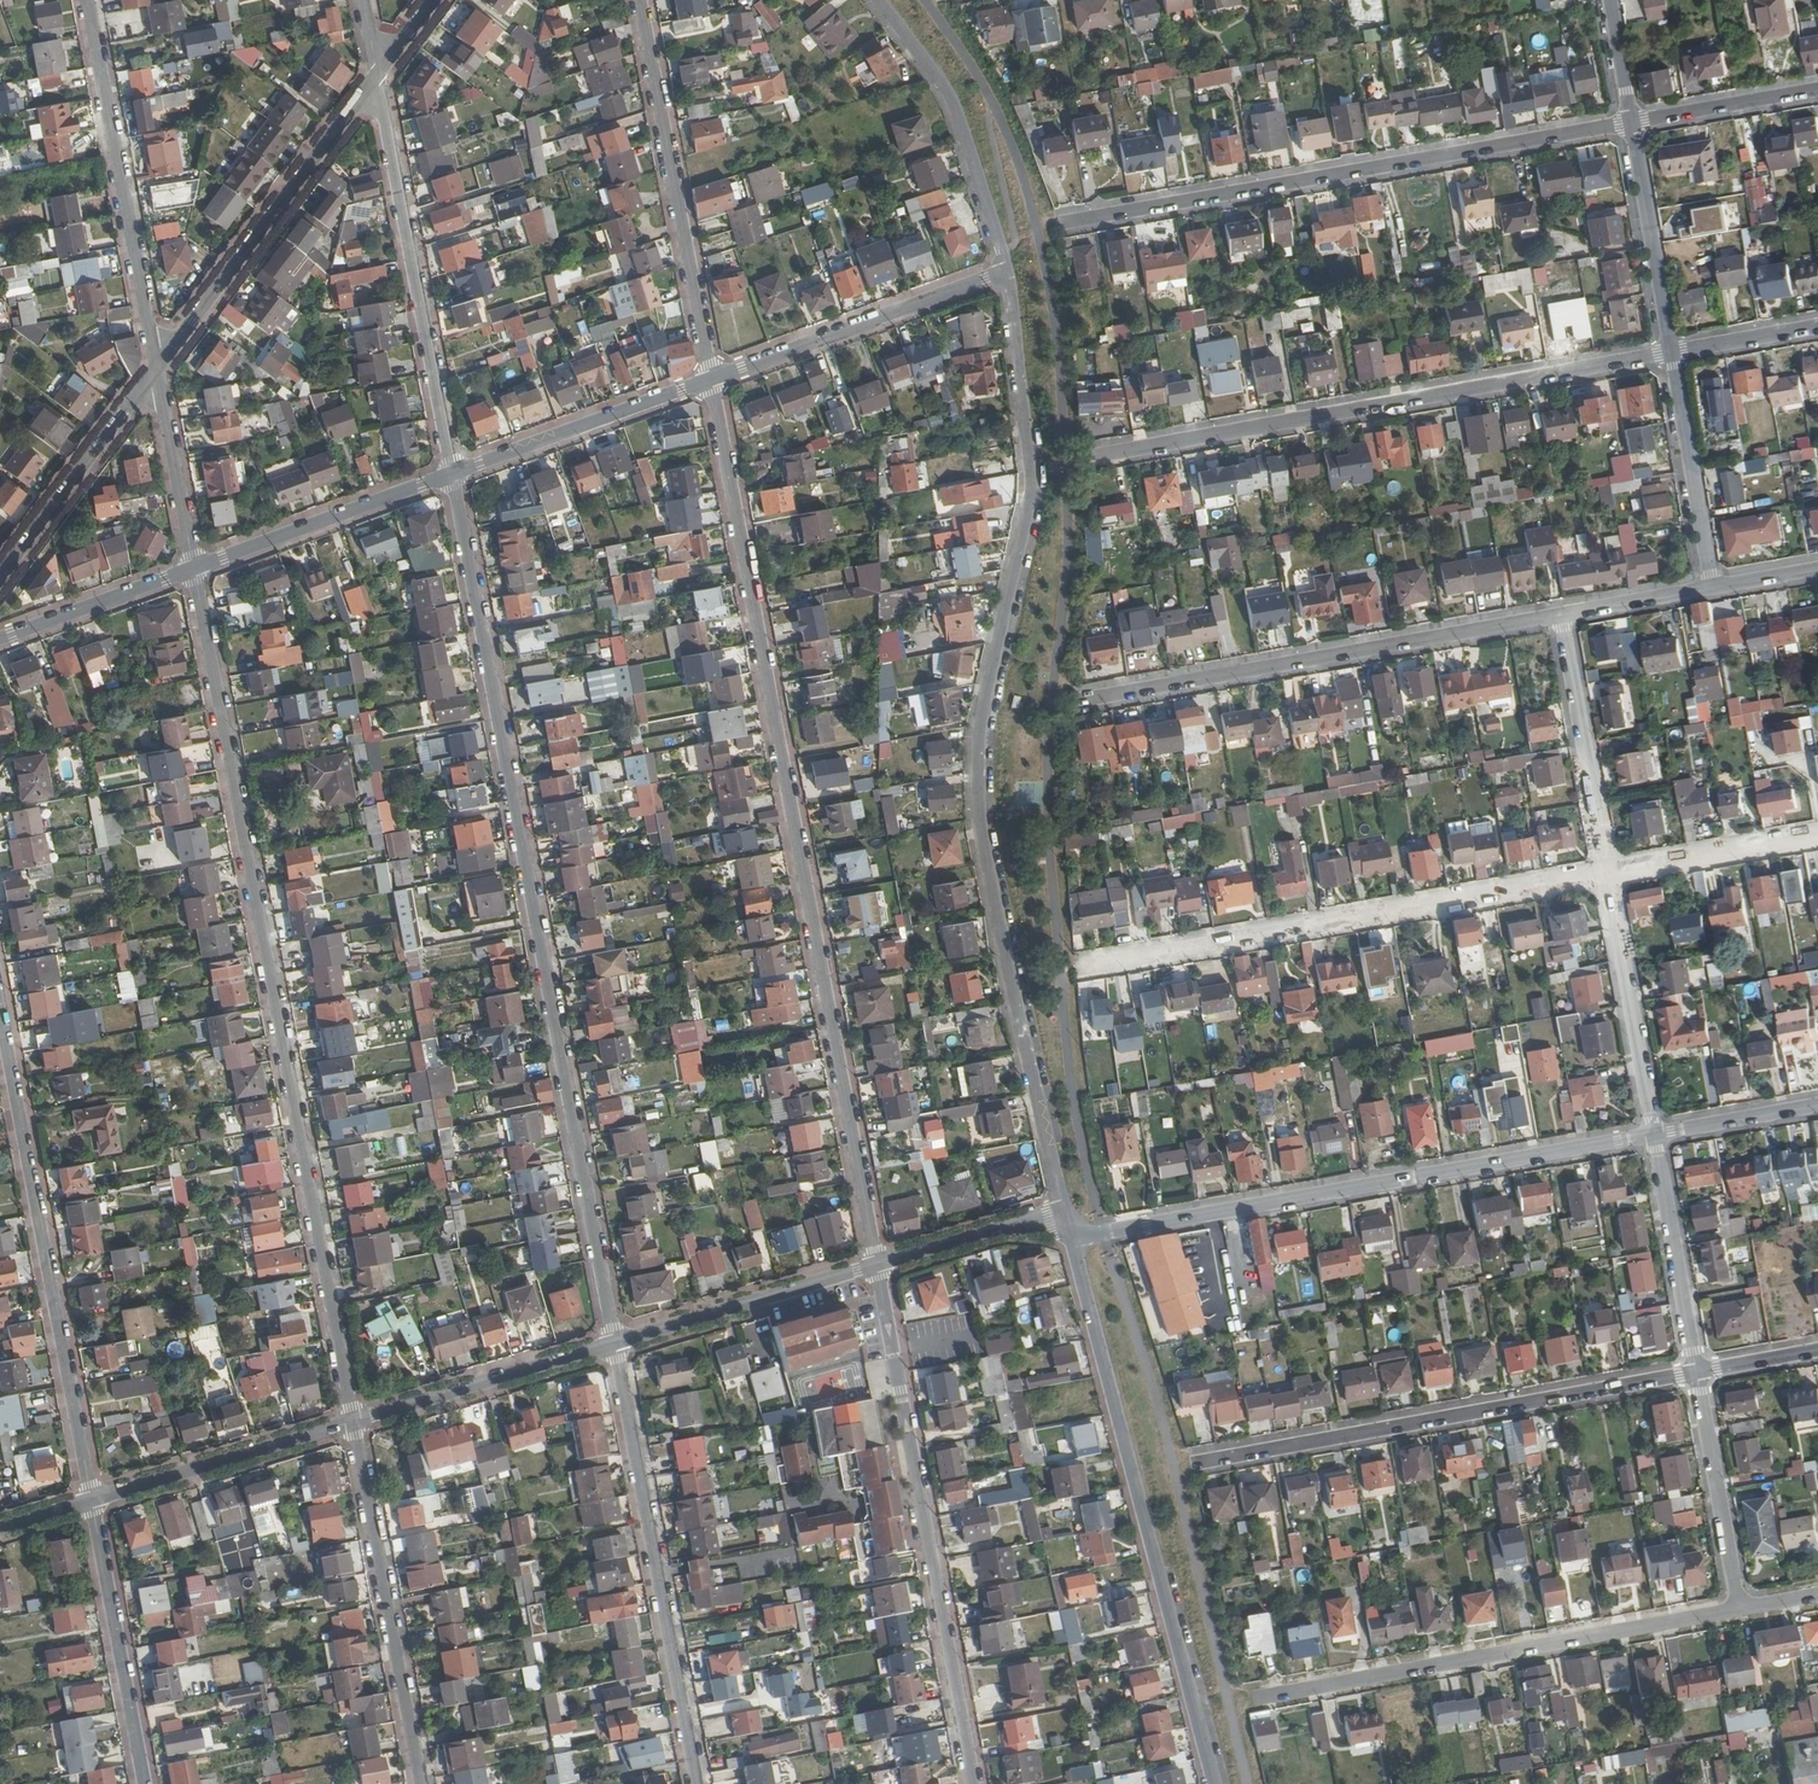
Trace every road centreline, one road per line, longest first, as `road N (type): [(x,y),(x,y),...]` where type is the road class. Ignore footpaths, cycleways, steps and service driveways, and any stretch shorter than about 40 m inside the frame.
road 1 (residential): [(1067,1224),(980,813),(983,706),(1032,496),(1008,271)]
road 2 (residential): [(876,1263),(711,379)]
road 3 (residential): [(614,1344),(453,475)]
road 4 (residential): [(354,1422),(193,568)]
road 5 (residential): [(1654,1134),(1089,1235),(1067,1224)]
road 6 (residential): [(1670,351),(1098,456)]
road 7 (residential): [(1214,1783),(1067,1224)]
road 8 (residential): [(1632,123),(1063,223)]
road 9 (residential): [(1607,873),(1076,968)]
road 10 (residential): [(973,1783),(876,1263)]
road 11 (residential): [(1193,1463),(1696,1372)]
road 12 (residential): [(91,1499),(0,1007)]
road 13 (residential): [(1254,1698),(1739,1610)]
road 14 (residential): [(1560,617),(1082,699)]
road 15 (residential): [(696,1783),(614,1344)]
road 16 (residential): [(453,475),(376,75)]
road 17 (residential): [(711,379),(640,0)]
road 18 (residential): [(158,366),(87,0)]
road 19 (residential): [(421,1783),(354,1422)]
road 20 (residential): [(376,75),(158,366)]
road 21 (residential): [(711,379),(1008,271)]
road 22 (residential): [(1008,271),(948,98),(871,0)]
road 23 (residential): [(145,1783),(91,1499)]
road 24 (residential): [(193,568),(453,475)]
road 25 (residential): [(453,475),(711,379)]
road 26 (residential): [(614,1344),(876,1263)]
road 27 (residential): [(91,1499),(354,1422)]
road 28 (residential): [(354,1422),(614,1344)]
road 29 (residential): [(1607,873),(1654,1134)]
road 30 (residential): [(158,366),(0,576)]
road 31 (residential): [(1560,617),(1607,873)]
road 32 (residential): [(1696,1372),(1739,1610)]
road 33 (residential): [(1654,1134),(1696,1372)]
road 34 (residential): [(1670,351),(1711,588)]
road 35 (residential): [(1632,123),(1670,351)]
road 36 (residential): [(1817,836),(1607,873)]
road 37 (residential): [(0,639),(193,568)]
road 38 (residential): [(193,568),(158,366)]
road 39 (residential): [(1817,90),(1632,123)]
road 40 (residential): [(1817,1104),(1654,1134)]
road 41 (residential): [(1711,588),(1560,617)]
road 42 (residential): [(876,1263),(1024,1222)]
road 43 (residential): [(1817,325),(1670,351)]
road 44 (residential): [(1610,0),(1632,123)]
road 45 (residential): [(1696,1372),(1817,1351)]

